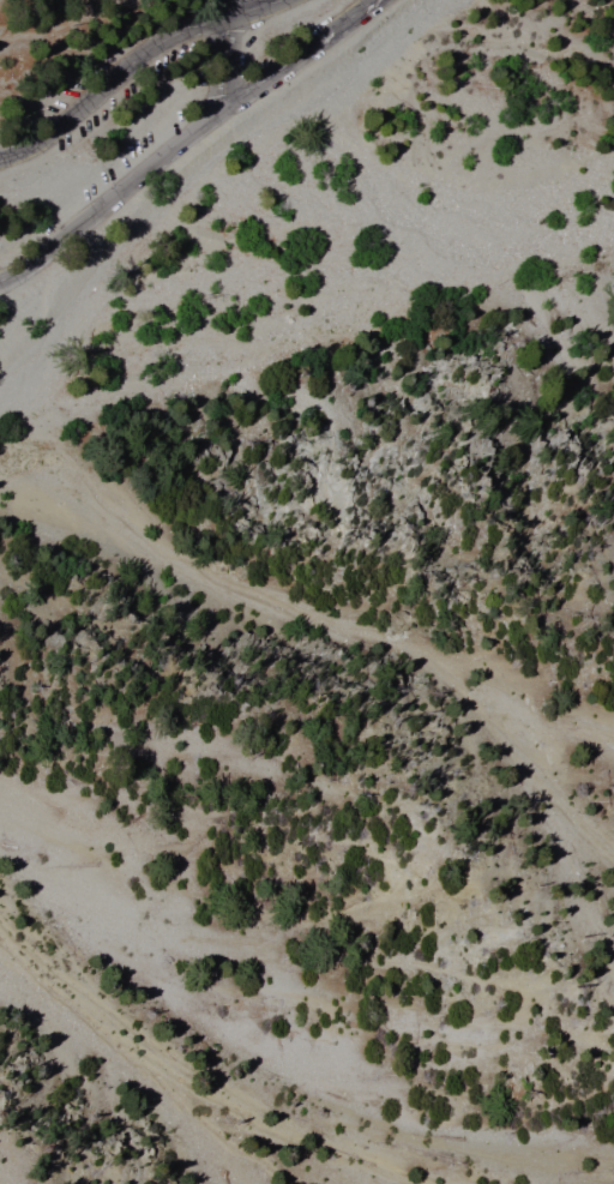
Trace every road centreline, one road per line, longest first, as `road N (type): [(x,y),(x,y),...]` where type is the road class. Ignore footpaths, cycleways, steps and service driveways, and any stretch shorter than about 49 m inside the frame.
road 1 (tertiary): [(0,284),(379,0)]
road 2 (tertiary): [(260,0),(183,30),(116,74),(58,130),(0,161)]

